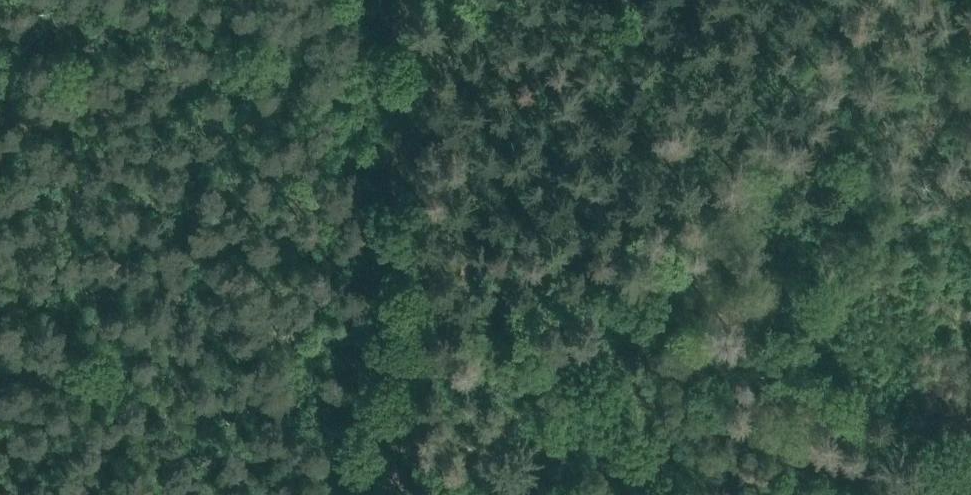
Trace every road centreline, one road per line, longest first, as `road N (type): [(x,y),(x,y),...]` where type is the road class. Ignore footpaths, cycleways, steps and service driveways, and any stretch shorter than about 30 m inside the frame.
road 1 (track): [(389,0),(392,494)]
road 2 (track): [(389,65),(631,0)]

